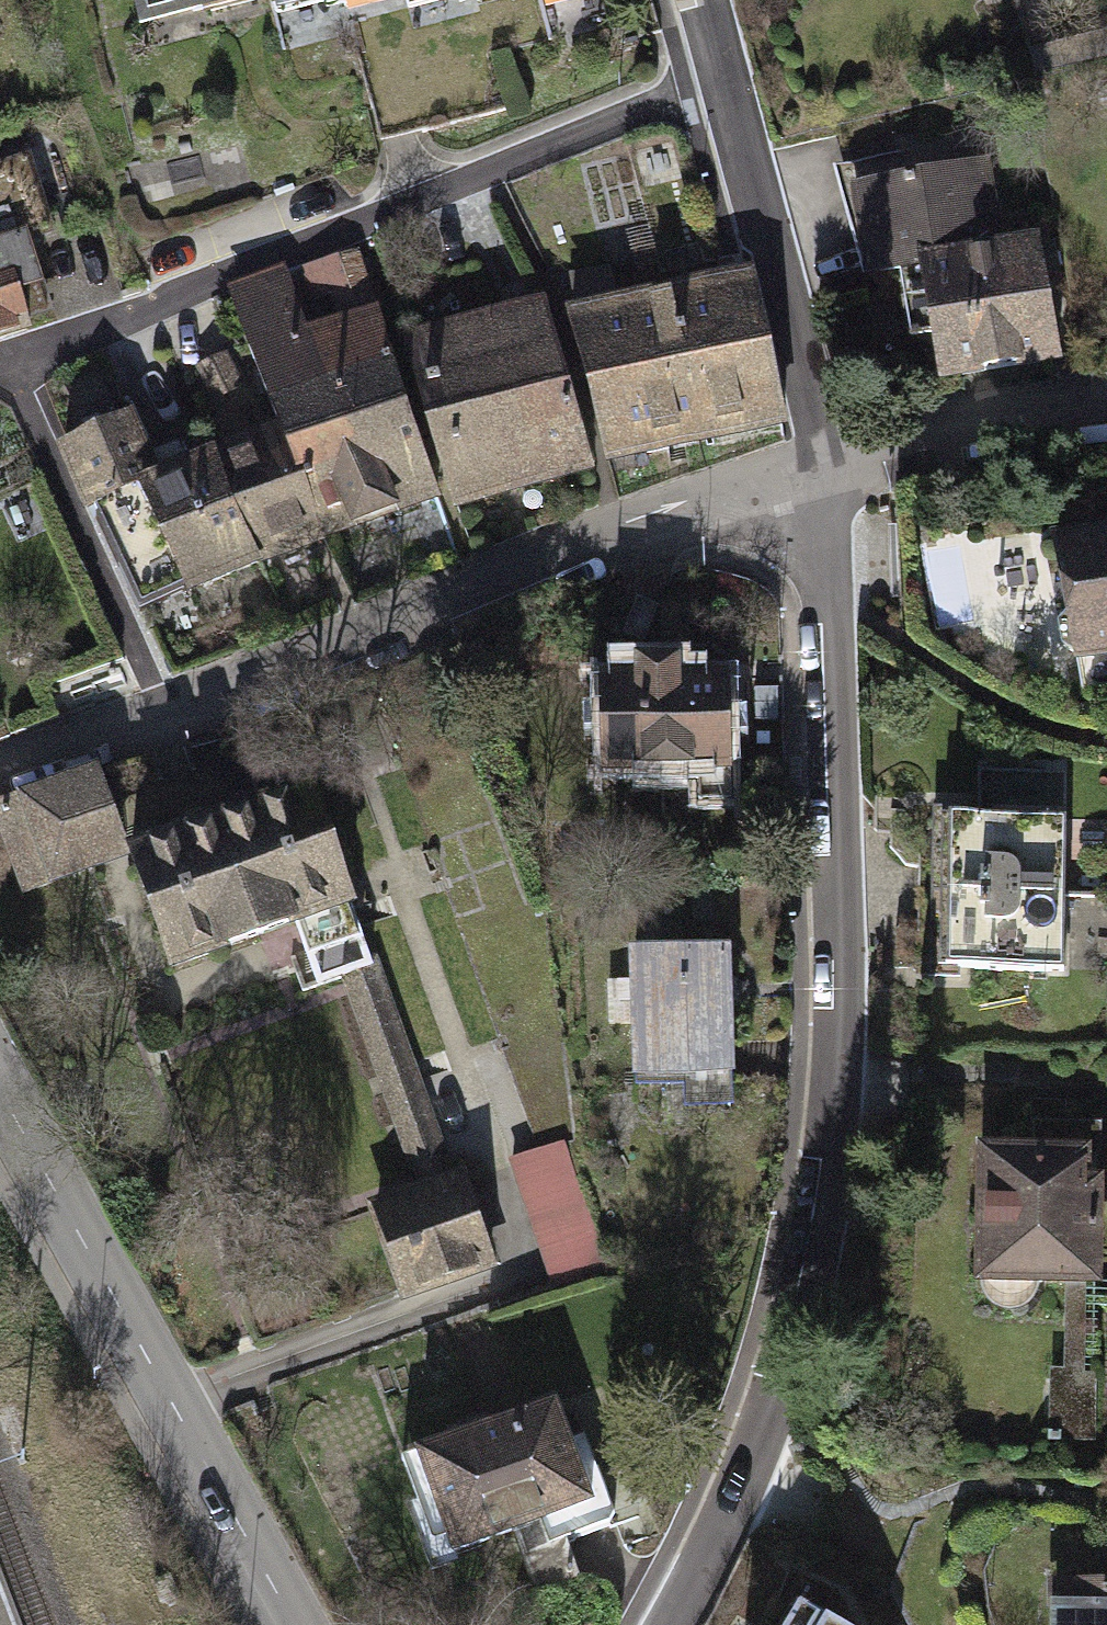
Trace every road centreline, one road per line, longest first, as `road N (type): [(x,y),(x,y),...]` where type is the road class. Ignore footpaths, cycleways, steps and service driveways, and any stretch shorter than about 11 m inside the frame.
road 1 (residential): [(660,1624),(760,1443),(824,1237),(857,950),(826,458)]
road 2 (residential): [(0,773),(826,458)]
road 3 (residential): [(294,1624),(0,1092)]
road 4 (residential): [(826,458),(705,0)]
road 5 (residential): [(826,458),(979,423),(1106,407)]

